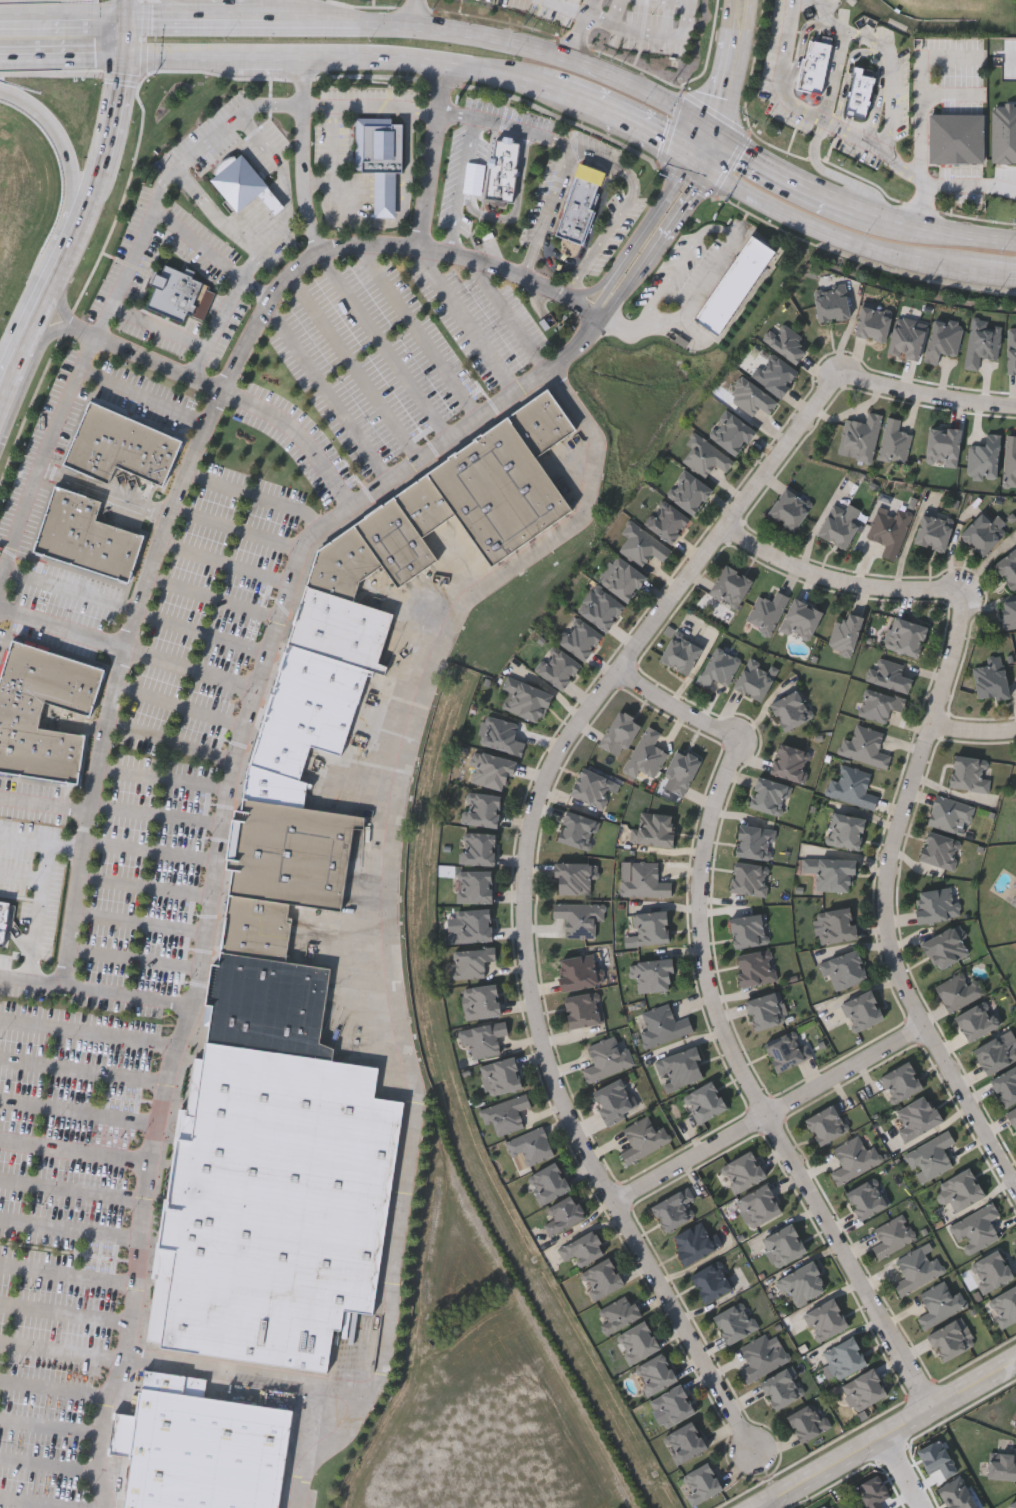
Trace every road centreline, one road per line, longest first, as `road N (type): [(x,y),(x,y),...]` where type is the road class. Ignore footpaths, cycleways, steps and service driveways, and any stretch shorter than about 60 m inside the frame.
road 1 (residential): [(617,1200),(571,1117),(543,1039),(530,964),(534,828),(556,762),(589,711),(844,373)]
road 2 (residential): [(935,1409),(729,1041),(710,984),(700,926),(705,867),(716,808),(742,742)]
road 3 (residential): [(1015,1184),(901,977),(888,937),(895,841),(938,722),(966,592)]
road 4 (residential): [(617,1200),(927,1024)]
road 5 (secondary): [(713,125),(573,58),(497,37),(385,25)]
road 6 (secondary): [(0,366),(75,172),(47,115),(0,89)]
road 7 (secondary): [(695,165),(810,229),(968,272)]
road 8 (tertiary): [(1015,1363),(759,1507)]
road 9 (residential): [(757,1454),(617,1200)]
road 10 (secondary): [(297,58),(448,65),(566,99)]
road 11 (secondary): [(385,25),(125,20)]
road 12 (residential): [(966,592),(898,592),(838,580),(729,526)]
road 13 (secondary): [(385,25),(320,9),(151,0)]
road 14 (secondary): [(62,270),(99,182),(124,57)]
road 15 (secondary): [(868,209),(789,175),(713,125)]
road 16 (residential): [(844,373),(950,401),(1015,407)]
road 17 (secondary): [(1015,242),(960,237),(868,209)]
road 18 (residential): [(742,742),(620,670)]
road 19 (tertiary): [(742,0),(713,125)]
road 20 (secondary): [(125,20),(0,17)]
road 21 (secondary): [(0,54),(124,57)]

